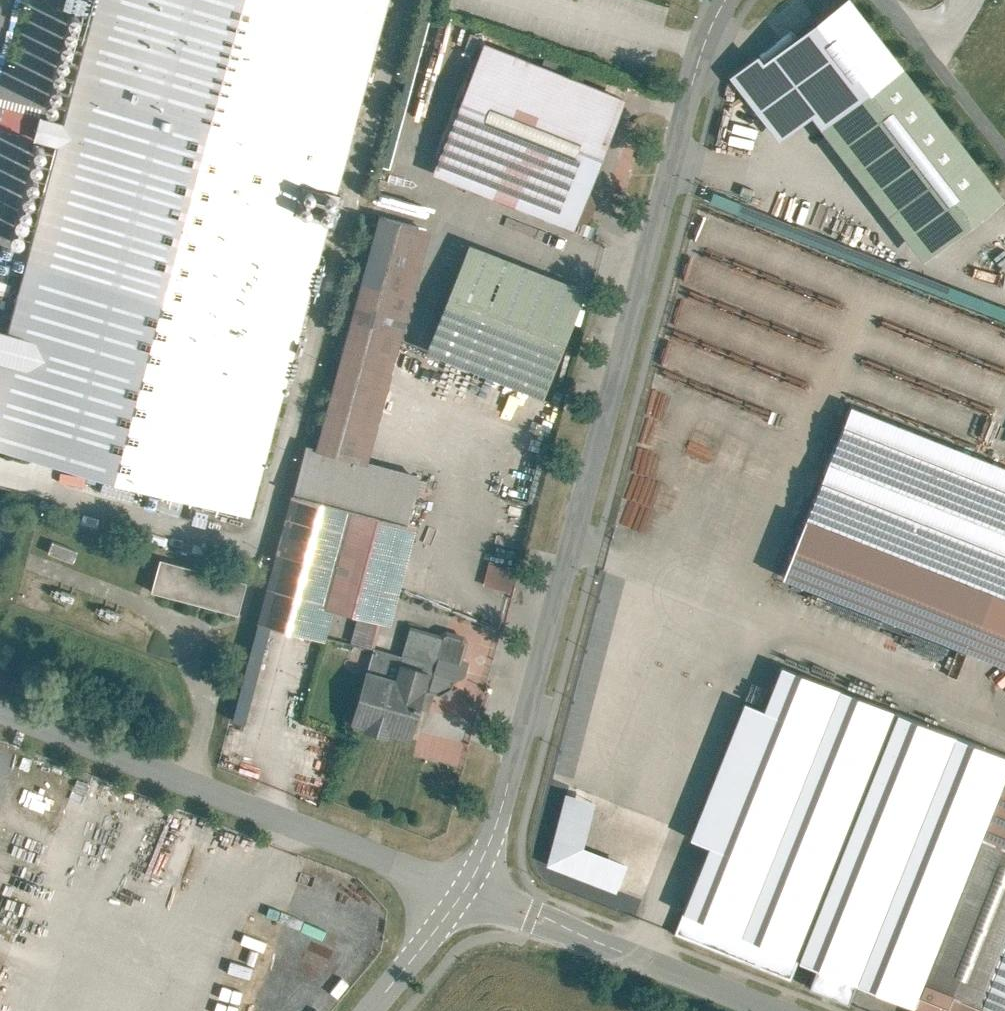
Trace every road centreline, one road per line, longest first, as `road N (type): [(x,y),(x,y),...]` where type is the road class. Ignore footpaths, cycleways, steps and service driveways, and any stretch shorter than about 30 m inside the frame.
road 1 (unclassified): [(719,0),(484,856),(461,895)]
road 2 (unclassified): [(0,715),(461,895)]
road 3 (unclassified): [(461,895),(760,1010)]
road 4 (unclassified): [(1004,165),(876,0)]
road 5 (unclassified): [(461,895),(369,1010)]

